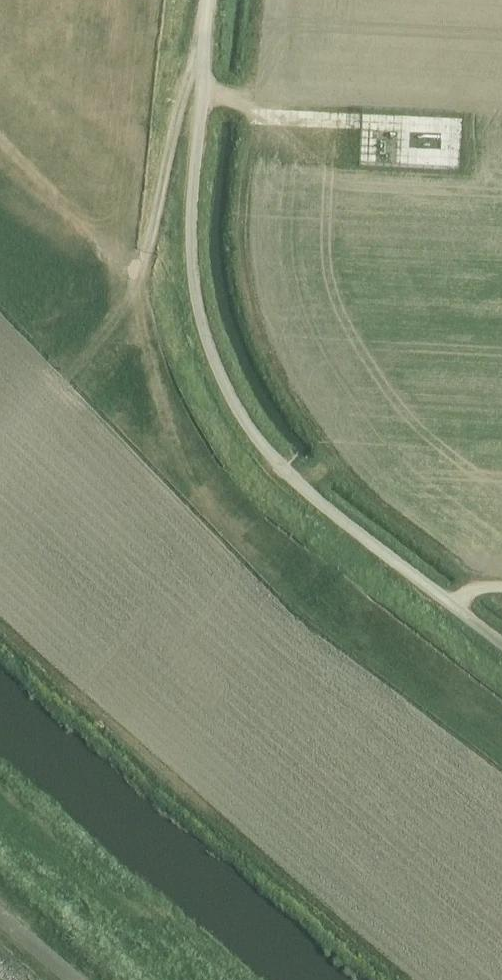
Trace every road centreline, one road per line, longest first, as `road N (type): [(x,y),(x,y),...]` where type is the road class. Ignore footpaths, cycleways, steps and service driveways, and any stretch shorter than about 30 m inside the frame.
road 1 (unclassified): [(208,0),(192,205),(195,291),(214,360),(250,431),(305,489),(501,643)]
road 2 (track): [(38,384),(121,320),(142,269),(189,79),(205,56)]

